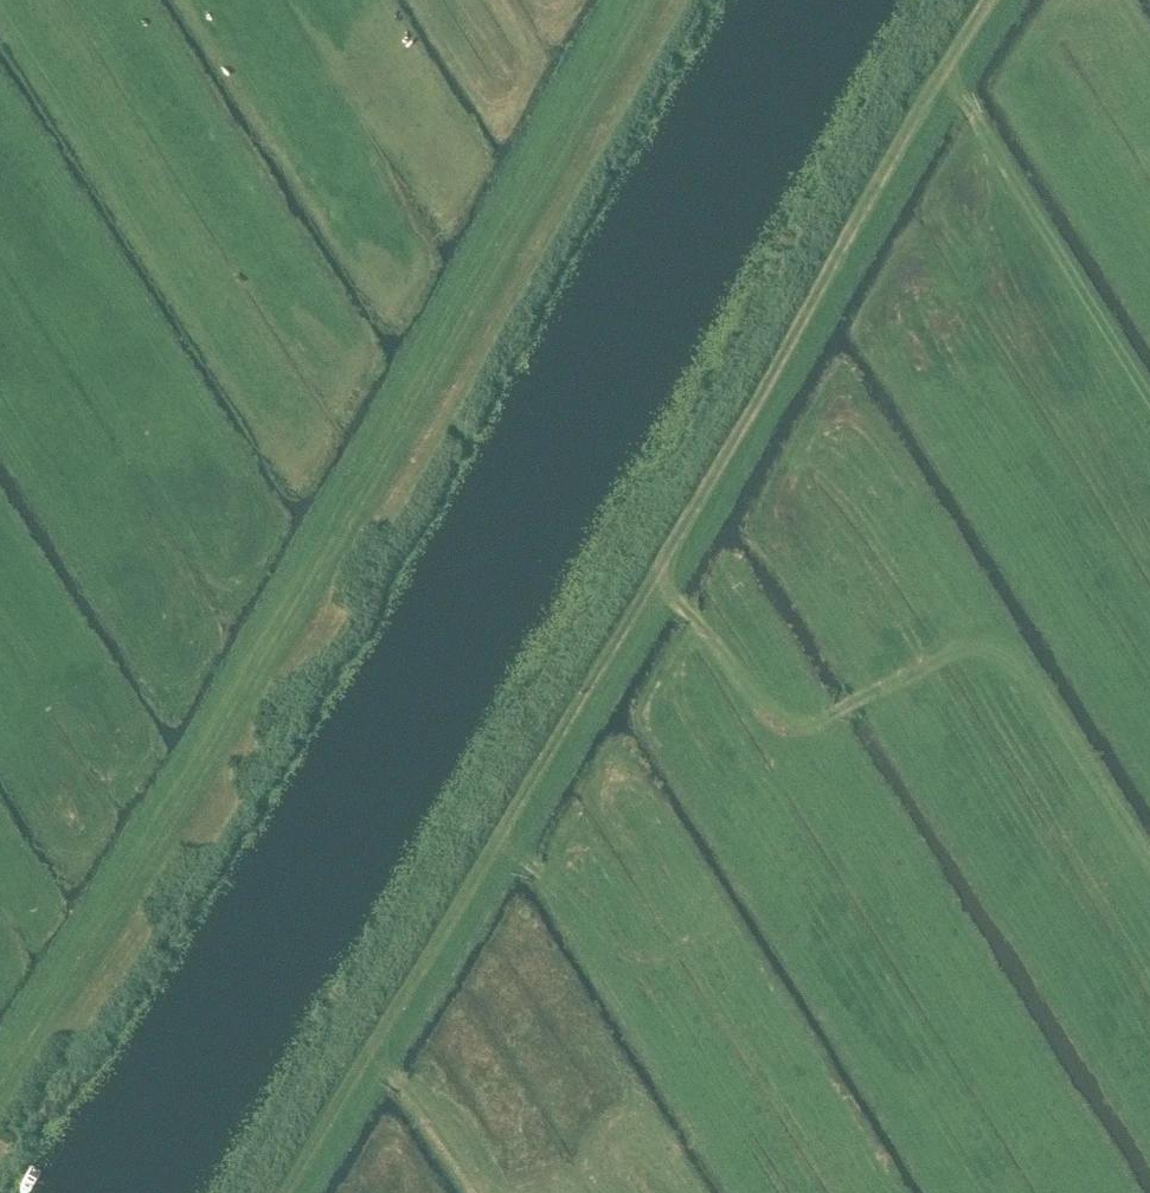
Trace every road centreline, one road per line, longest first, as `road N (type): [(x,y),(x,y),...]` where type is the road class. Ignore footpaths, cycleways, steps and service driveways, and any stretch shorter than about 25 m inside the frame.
road 1 (track): [(284,1192),(626,621),(848,219),(987,0)]

